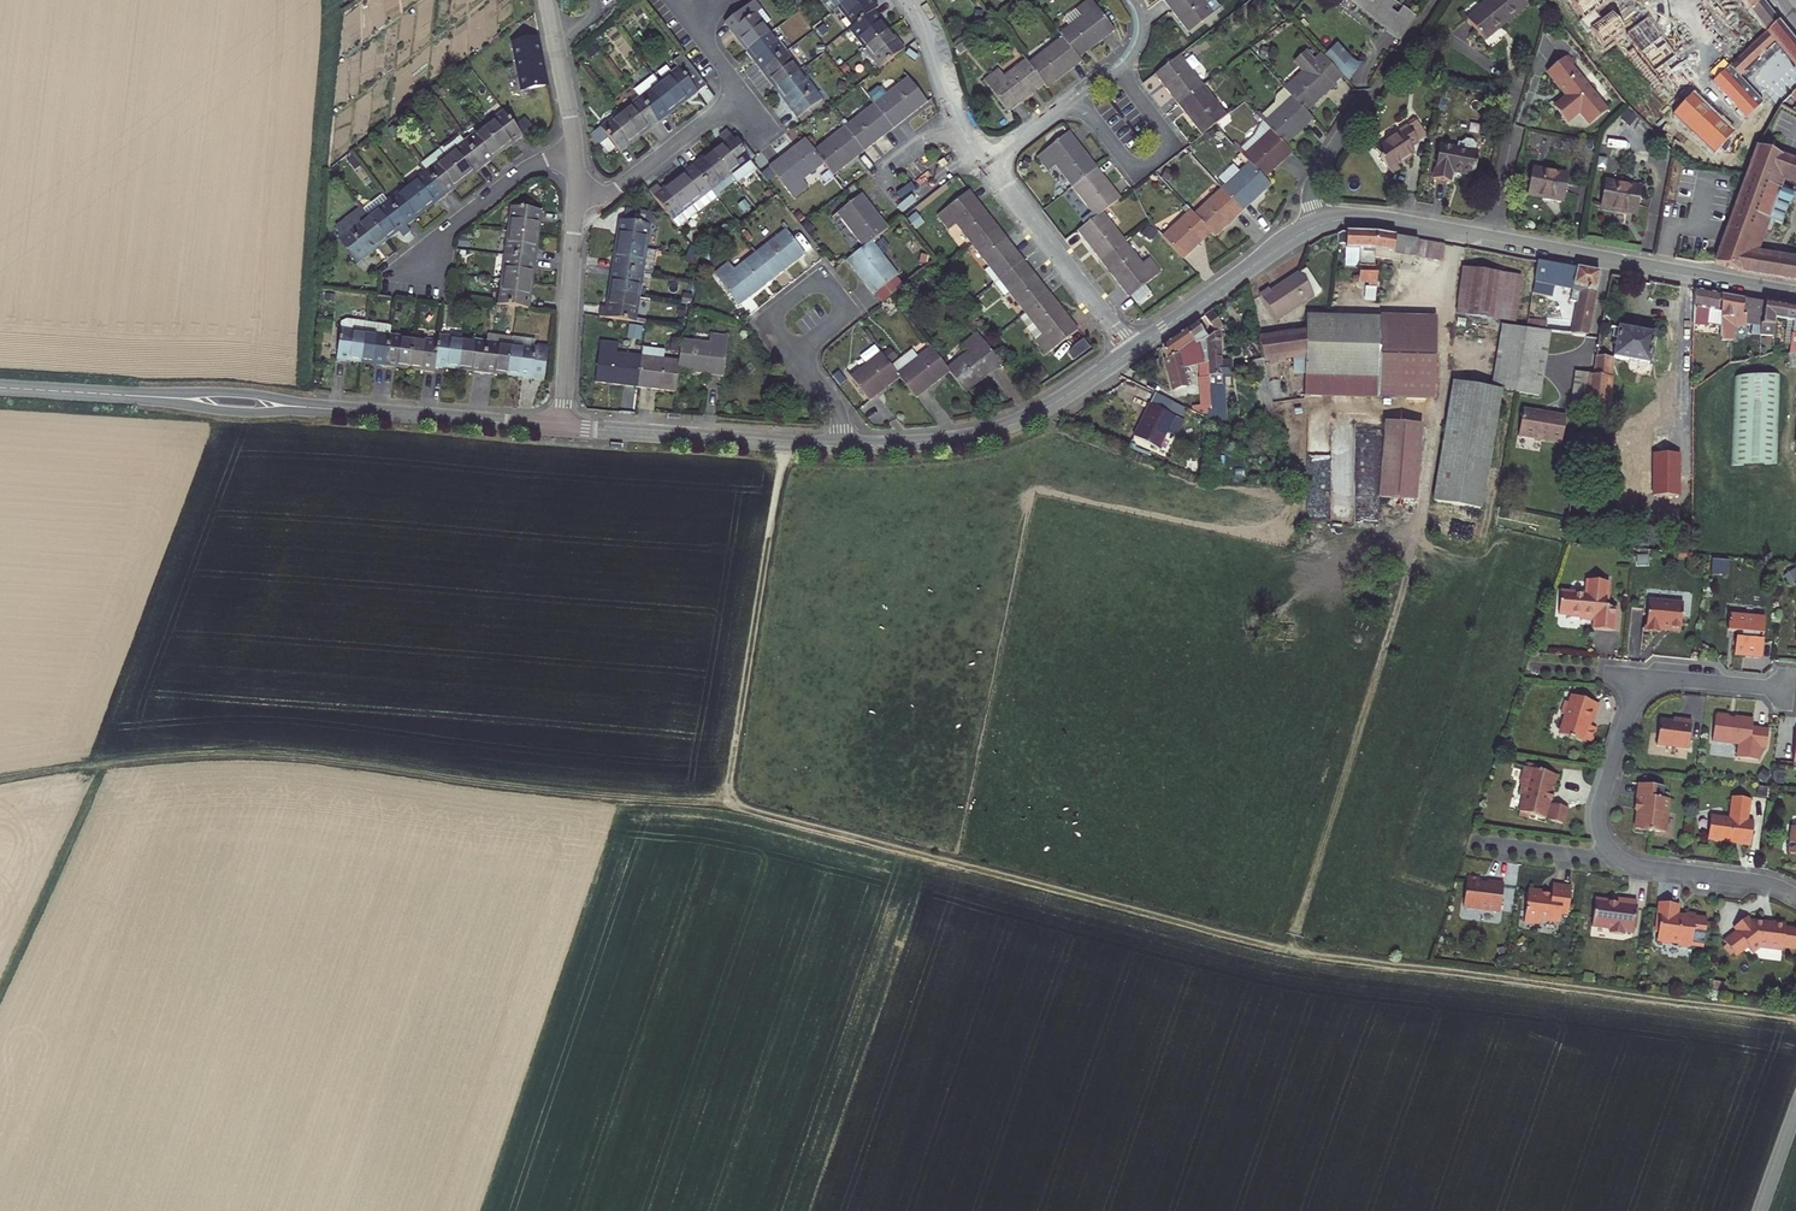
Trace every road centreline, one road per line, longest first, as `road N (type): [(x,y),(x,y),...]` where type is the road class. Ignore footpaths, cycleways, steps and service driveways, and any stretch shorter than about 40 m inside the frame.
road 1 (track): [(1795,1021),(1234,933),(726,800)]
road 2 (track): [(726,800),(631,797),(259,754),(105,763)]
road 3 (tertiary): [(0,387),(563,426)]
road 4 (tertiary): [(1317,226),(1387,221),(1795,294)]
road 5 (residential): [(1795,897),(1764,883),(1629,864),(1608,849),(1599,809),(1640,677)]
road 6 (track): [(785,444),(726,800)]
road 7 (tertiary): [(840,446),(991,433),(1053,405),(1131,350)]
road 8 (tertiary): [(563,426),(840,446)]
road 9 (residential): [(990,166),(1130,59),(1143,29),(1133,0)]
road 10 (track): [(105,763),(0,976)]
road 11 (residential): [(990,166),(1131,350)]
road 12 (residential): [(577,197),(563,426)]
road 13 (tertiary): [(1131,350),(1317,226)]
road 14 (residential): [(421,273),(453,227),(524,171),(575,147)]
road 15 (residential): [(577,197),(612,192),(742,92)]
road 16 (residential): [(905,0),(967,151),(990,166)]
road 17 (residential): [(792,356),(764,320),(823,275),(852,311)]
road 18 (residential): [(547,0),(575,147)]
road 19 (residential): [(1640,677),(1788,692)]
road 20 (residential): [(1317,226),(1315,179),(1359,107)]

